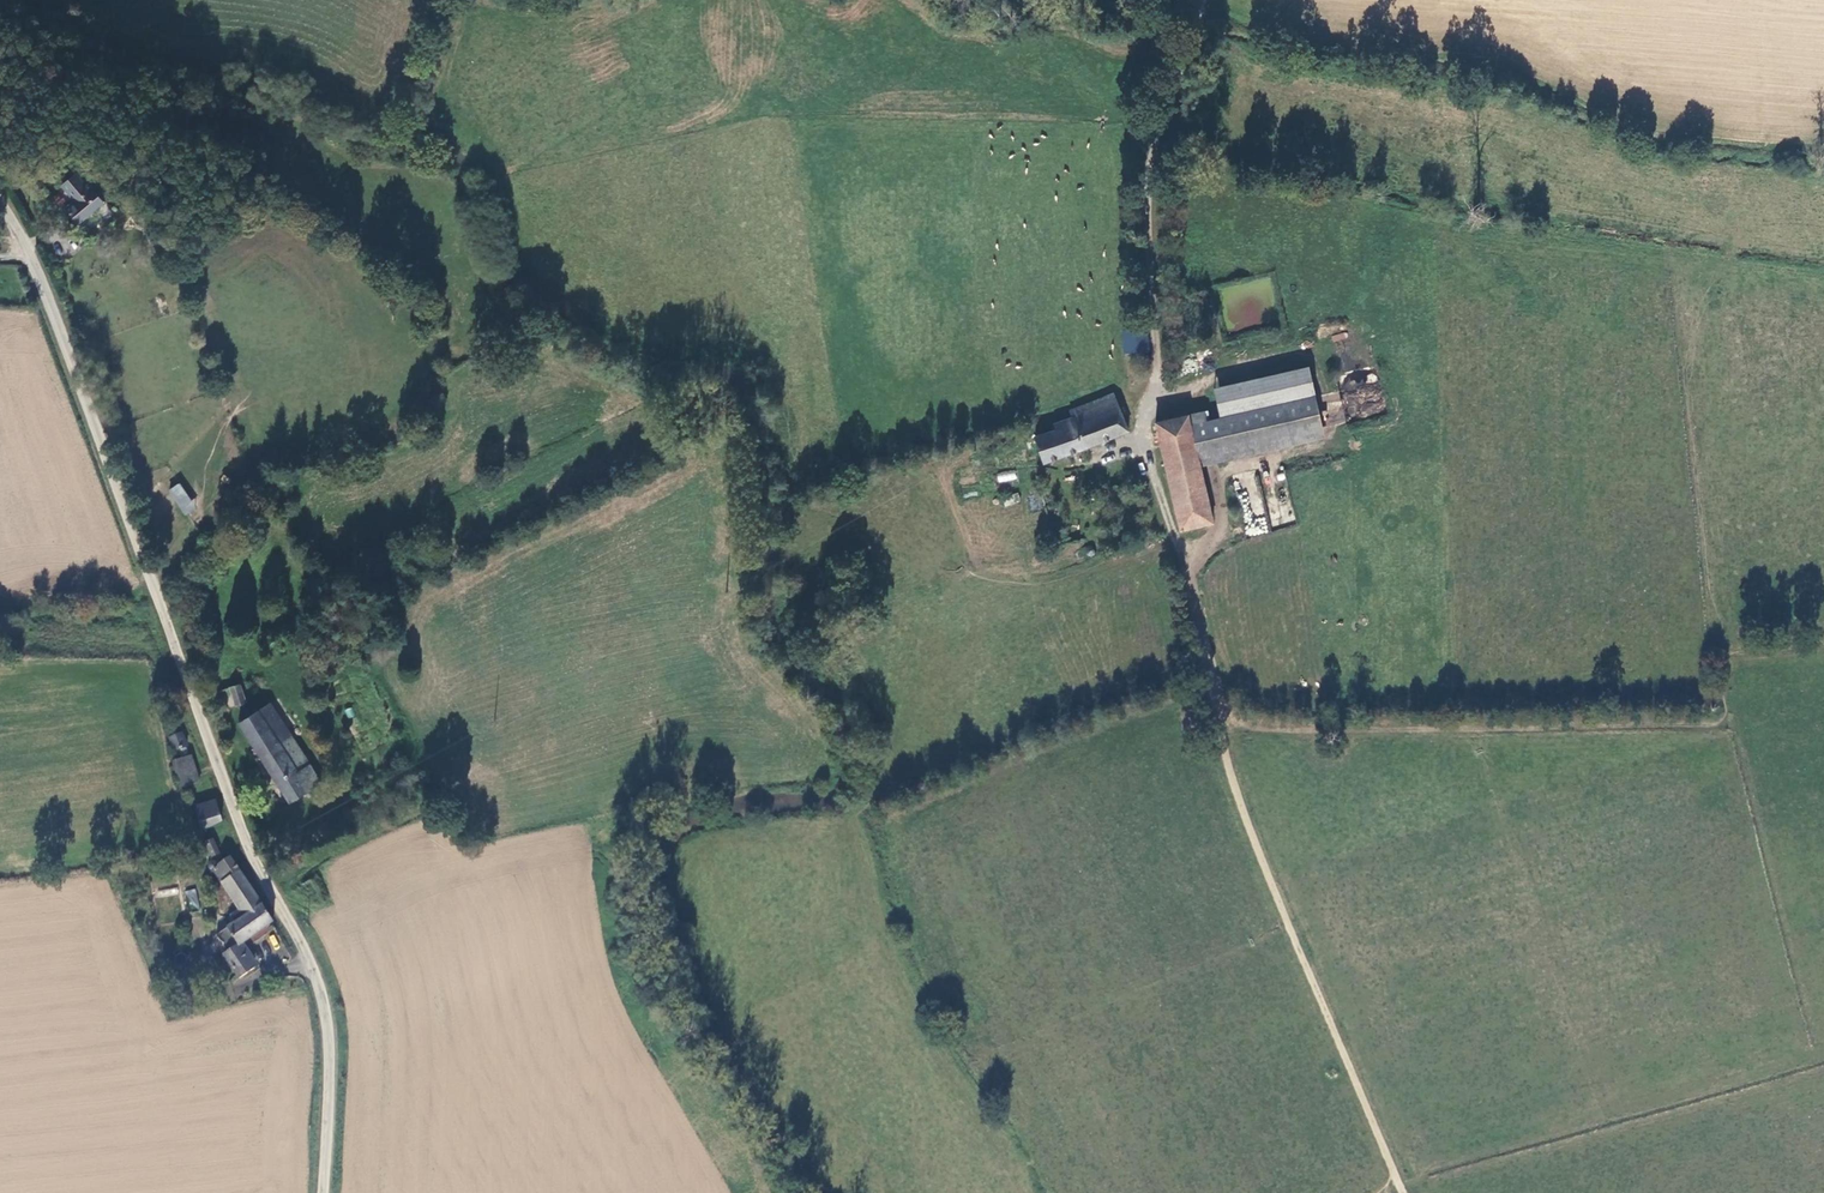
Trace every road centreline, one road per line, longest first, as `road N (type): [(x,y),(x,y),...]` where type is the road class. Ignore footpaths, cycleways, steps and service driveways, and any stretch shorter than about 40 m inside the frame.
road 1 (unclassified): [(0,200),(25,239),(236,812),(316,986),(329,1049),(322,1192)]
road 2 (unclassified): [(1198,0),(1196,43),(1161,126),(1147,190),(1160,403)]

